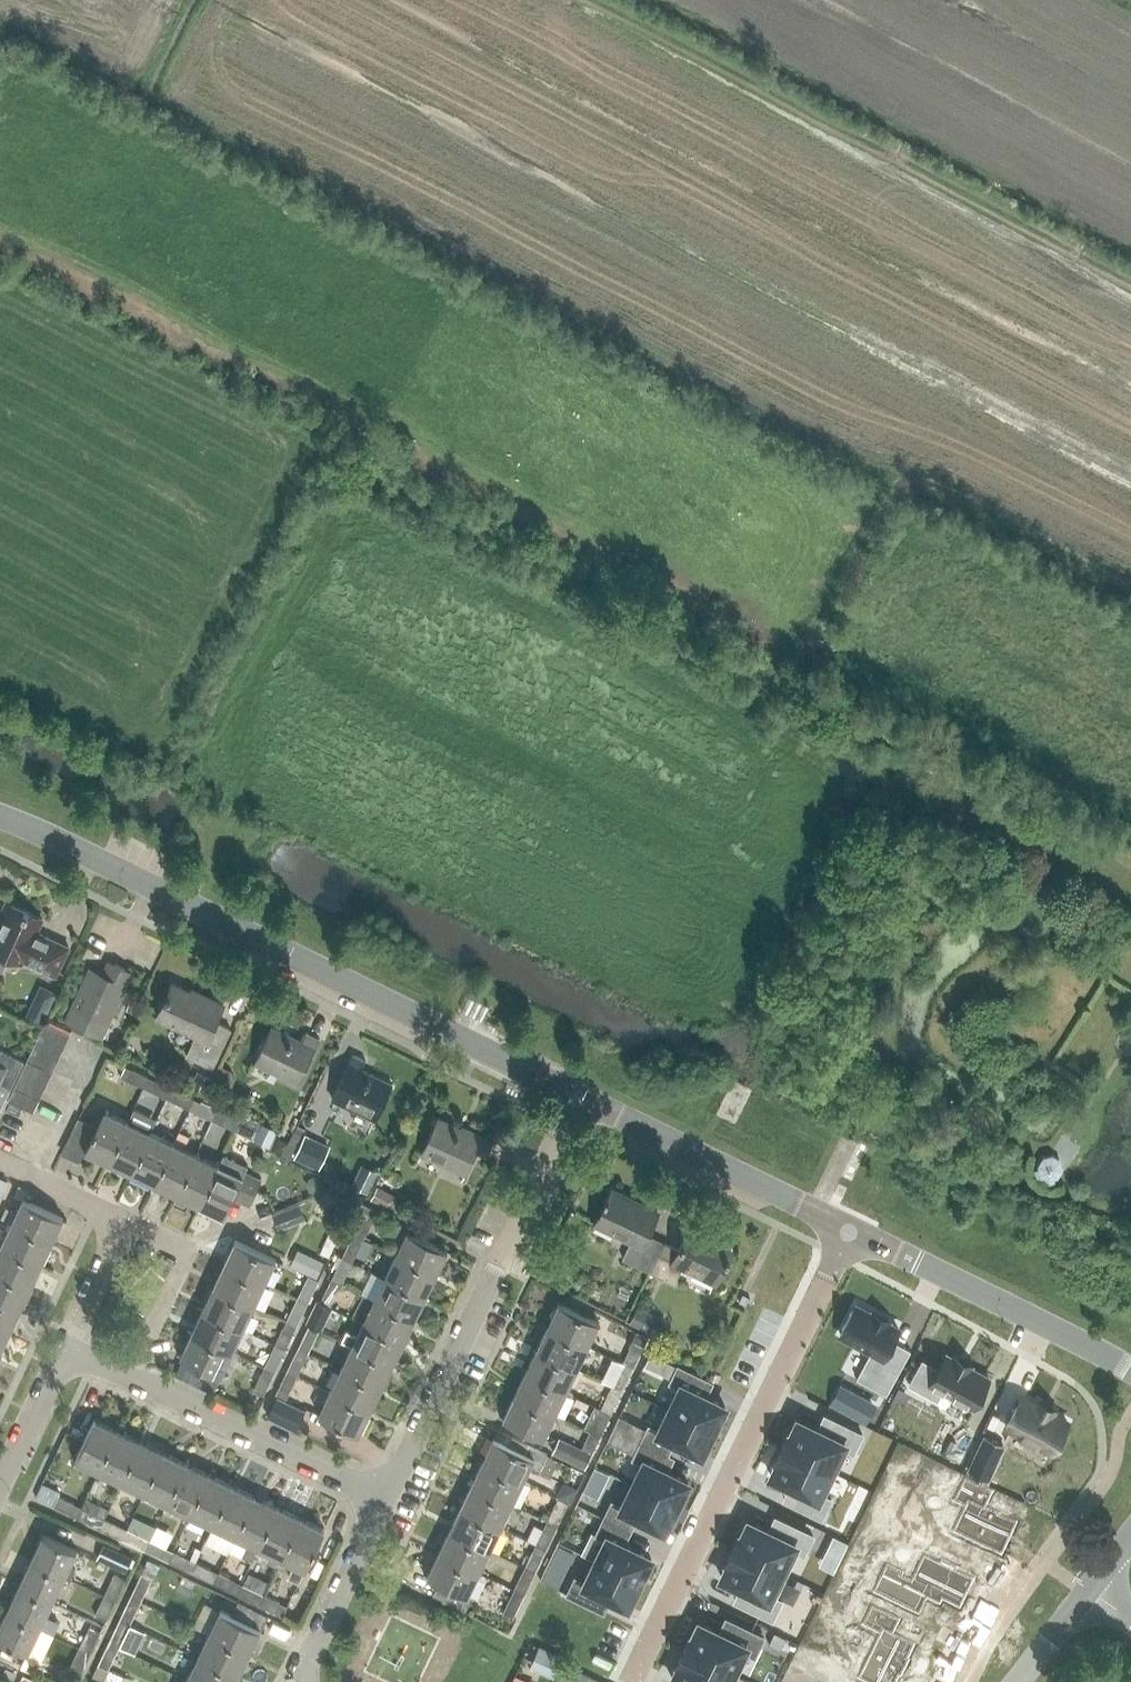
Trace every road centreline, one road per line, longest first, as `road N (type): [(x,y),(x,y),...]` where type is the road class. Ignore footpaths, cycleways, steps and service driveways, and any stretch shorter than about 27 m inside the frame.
road 1 (tertiary): [(580,1098),(0,818)]
road 2 (residential): [(849,1233),(635,1673)]
road 3 (residential): [(388,1501),(580,1098)]
road 4 (residential): [(388,1501),(63,1350)]
road 5 (tertiary): [(1130,1369),(849,1233)]
road 6 (tertiary): [(849,1233),(580,1098)]
road 7 (residential): [(303,1681),(388,1501)]
road 8 (residential): [(0,1488),(63,1350)]
road 9 (residential): [(63,1350),(124,1223)]
road 10 (residential): [(124,1223),(0,1164)]

